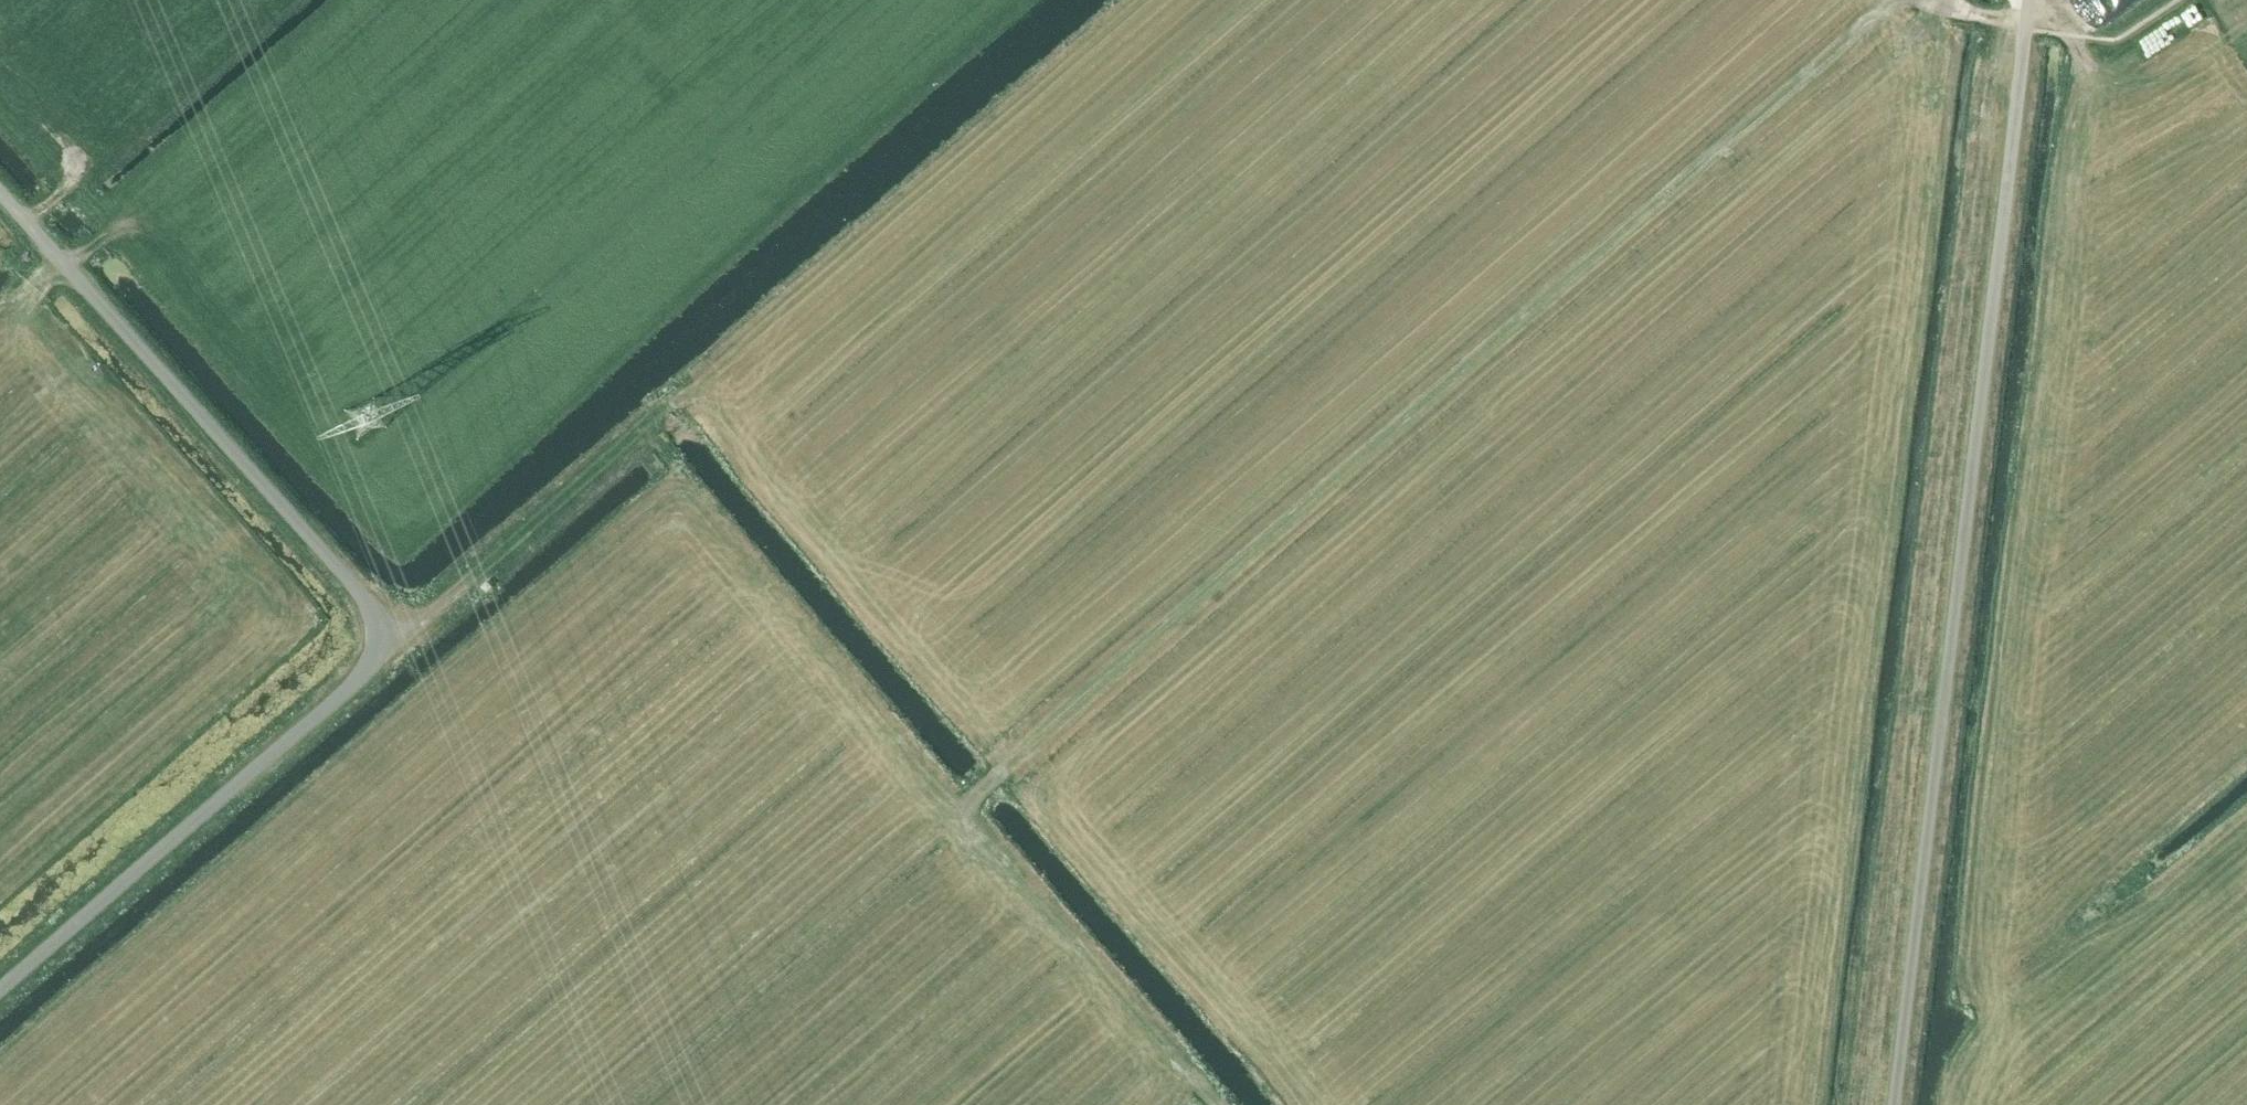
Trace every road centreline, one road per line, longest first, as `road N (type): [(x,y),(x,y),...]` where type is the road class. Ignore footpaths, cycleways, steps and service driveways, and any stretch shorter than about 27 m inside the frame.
road 1 (unclassified): [(0,989),(362,674),(368,655),(350,591),(314,542),(0,195)]
road 2 (unclassified): [(1895,1104),(2026,31)]

